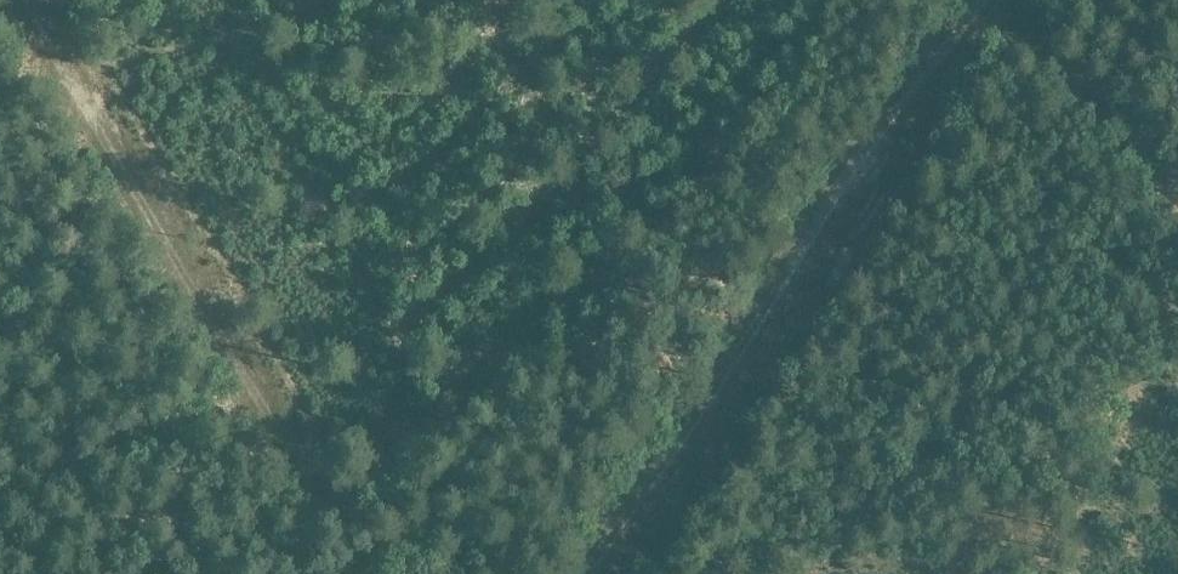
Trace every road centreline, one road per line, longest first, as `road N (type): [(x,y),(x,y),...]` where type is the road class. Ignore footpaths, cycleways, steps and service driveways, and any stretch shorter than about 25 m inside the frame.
road 1 (track): [(978,0),(847,173),(586,573)]
road 2 (track): [(23,0),(360,573)]

